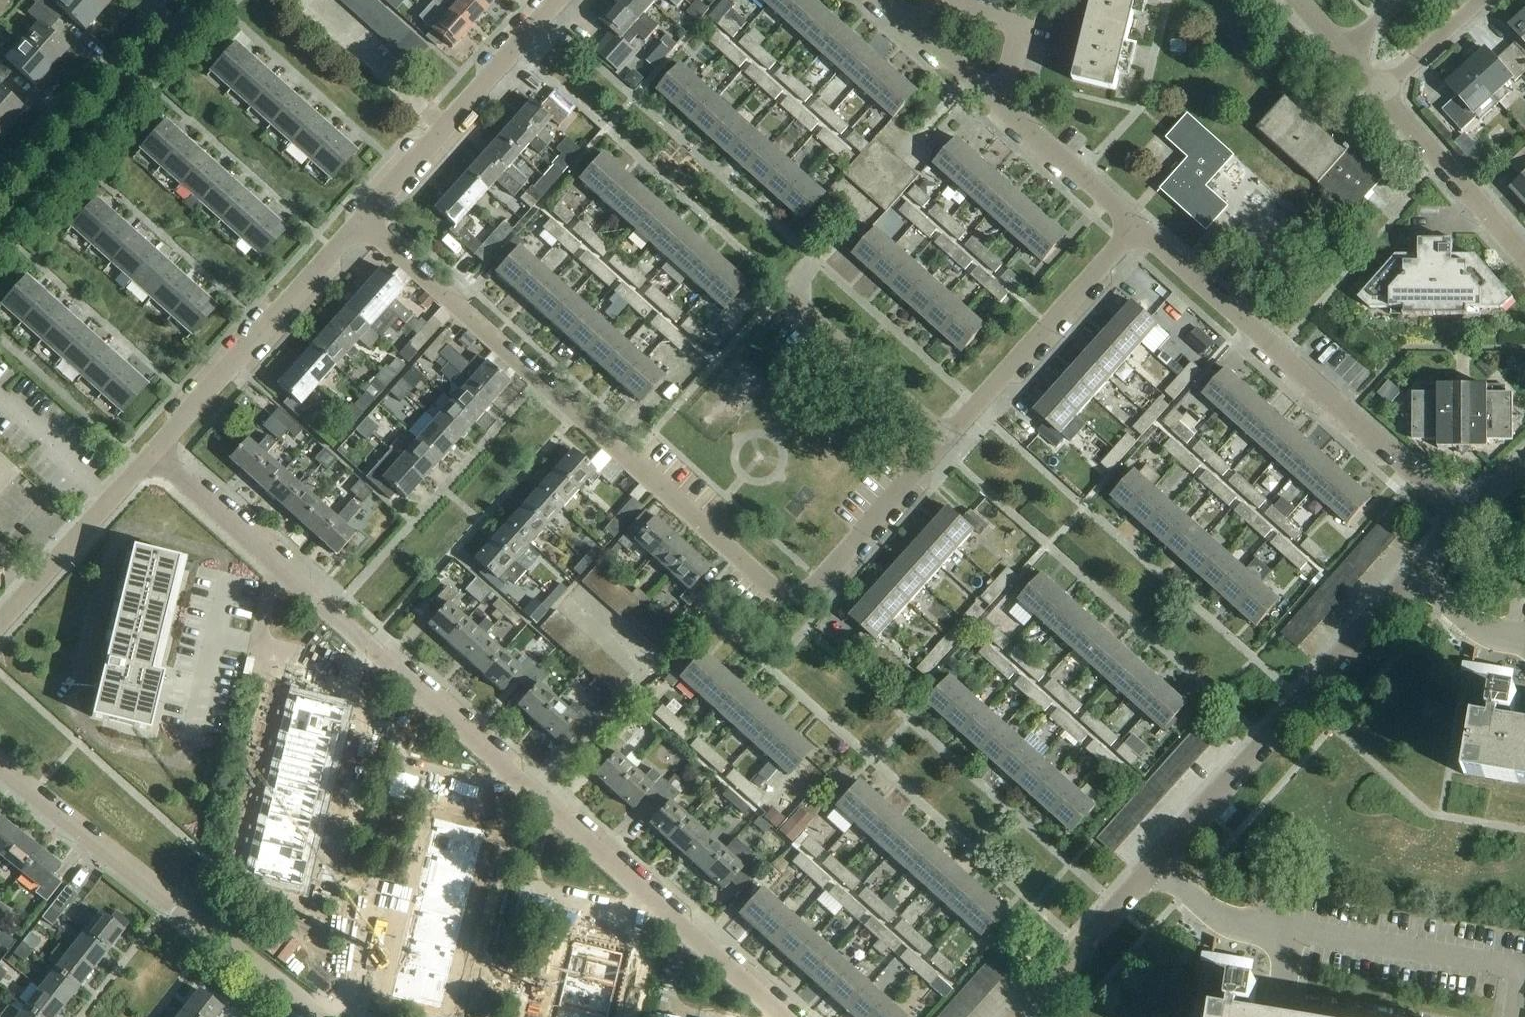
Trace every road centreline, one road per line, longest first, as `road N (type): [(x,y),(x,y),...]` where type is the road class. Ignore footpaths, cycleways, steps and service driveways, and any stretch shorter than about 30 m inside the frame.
road 1 (residential): [(364,219),(790,598),(824,583),(952,438)]
road 2 (residential): [(1137,226),(1466,521)]
road 3 (unclassified): [(0,767),(315,1016)]
road 4 (unclassified): [(1415,574),(1155,865)]
road 5 (residential): [(364,219),(154,453)]
road 6 (unclassified): [(203,0),(0,228)]
road 7 (residential): [(952,438),(1137,226)]
road 8 (residential): [(542,800),(646,675),(563,598)]
road 9 (residential): [(1282,934),(1277,989),(1460,1016)]
road 10 (residential): [(154,453),(0,626)]
road 11 (residential): [(1509,966),(1282,934)]
road 12 (residential): [(952,438),(782,289)]
road 13 (residential): [(278,566),(258,650),(367,676),(383,662)]
road 14 (residential): [(550,806),(529,892),(637,915),(651,900)]
road 15 (residential): [(1382,93),(1524,253)]
road 16 (residential): [(416,691),(396,770),(497,791),(519,781)]
road 17 (unclassified): [(1155,865),(1020,1016)]
road 18 (residential): [(998,101),(1021,27),(937,3),(913,25)]
road 19 (residential): [(998,101),(1137,226)]
road 20 (residential): [(440,130),(309,3)]
road 21 (residential): [(558,0),(440,130)]
road 22 (residential): [(154,453),(278,566)]
road 23 (residential): [(1155,865),(1212,916),(1282,934)]
road 24 (residential): [(278,566),(383,662)]
road 25 (residential): [(550,806),(651,900)]
road 26 (residential): [(416,691),(519,781)]
road 27 (residential): [(1382,93),(1482,0)]
road 28 (residential): [(1415,574),(1474,627),(1524,636)]
road 29 (residential): [(688,930),(784,1016)]
road 30 (residential): [(1299,0),(1382,93)]

